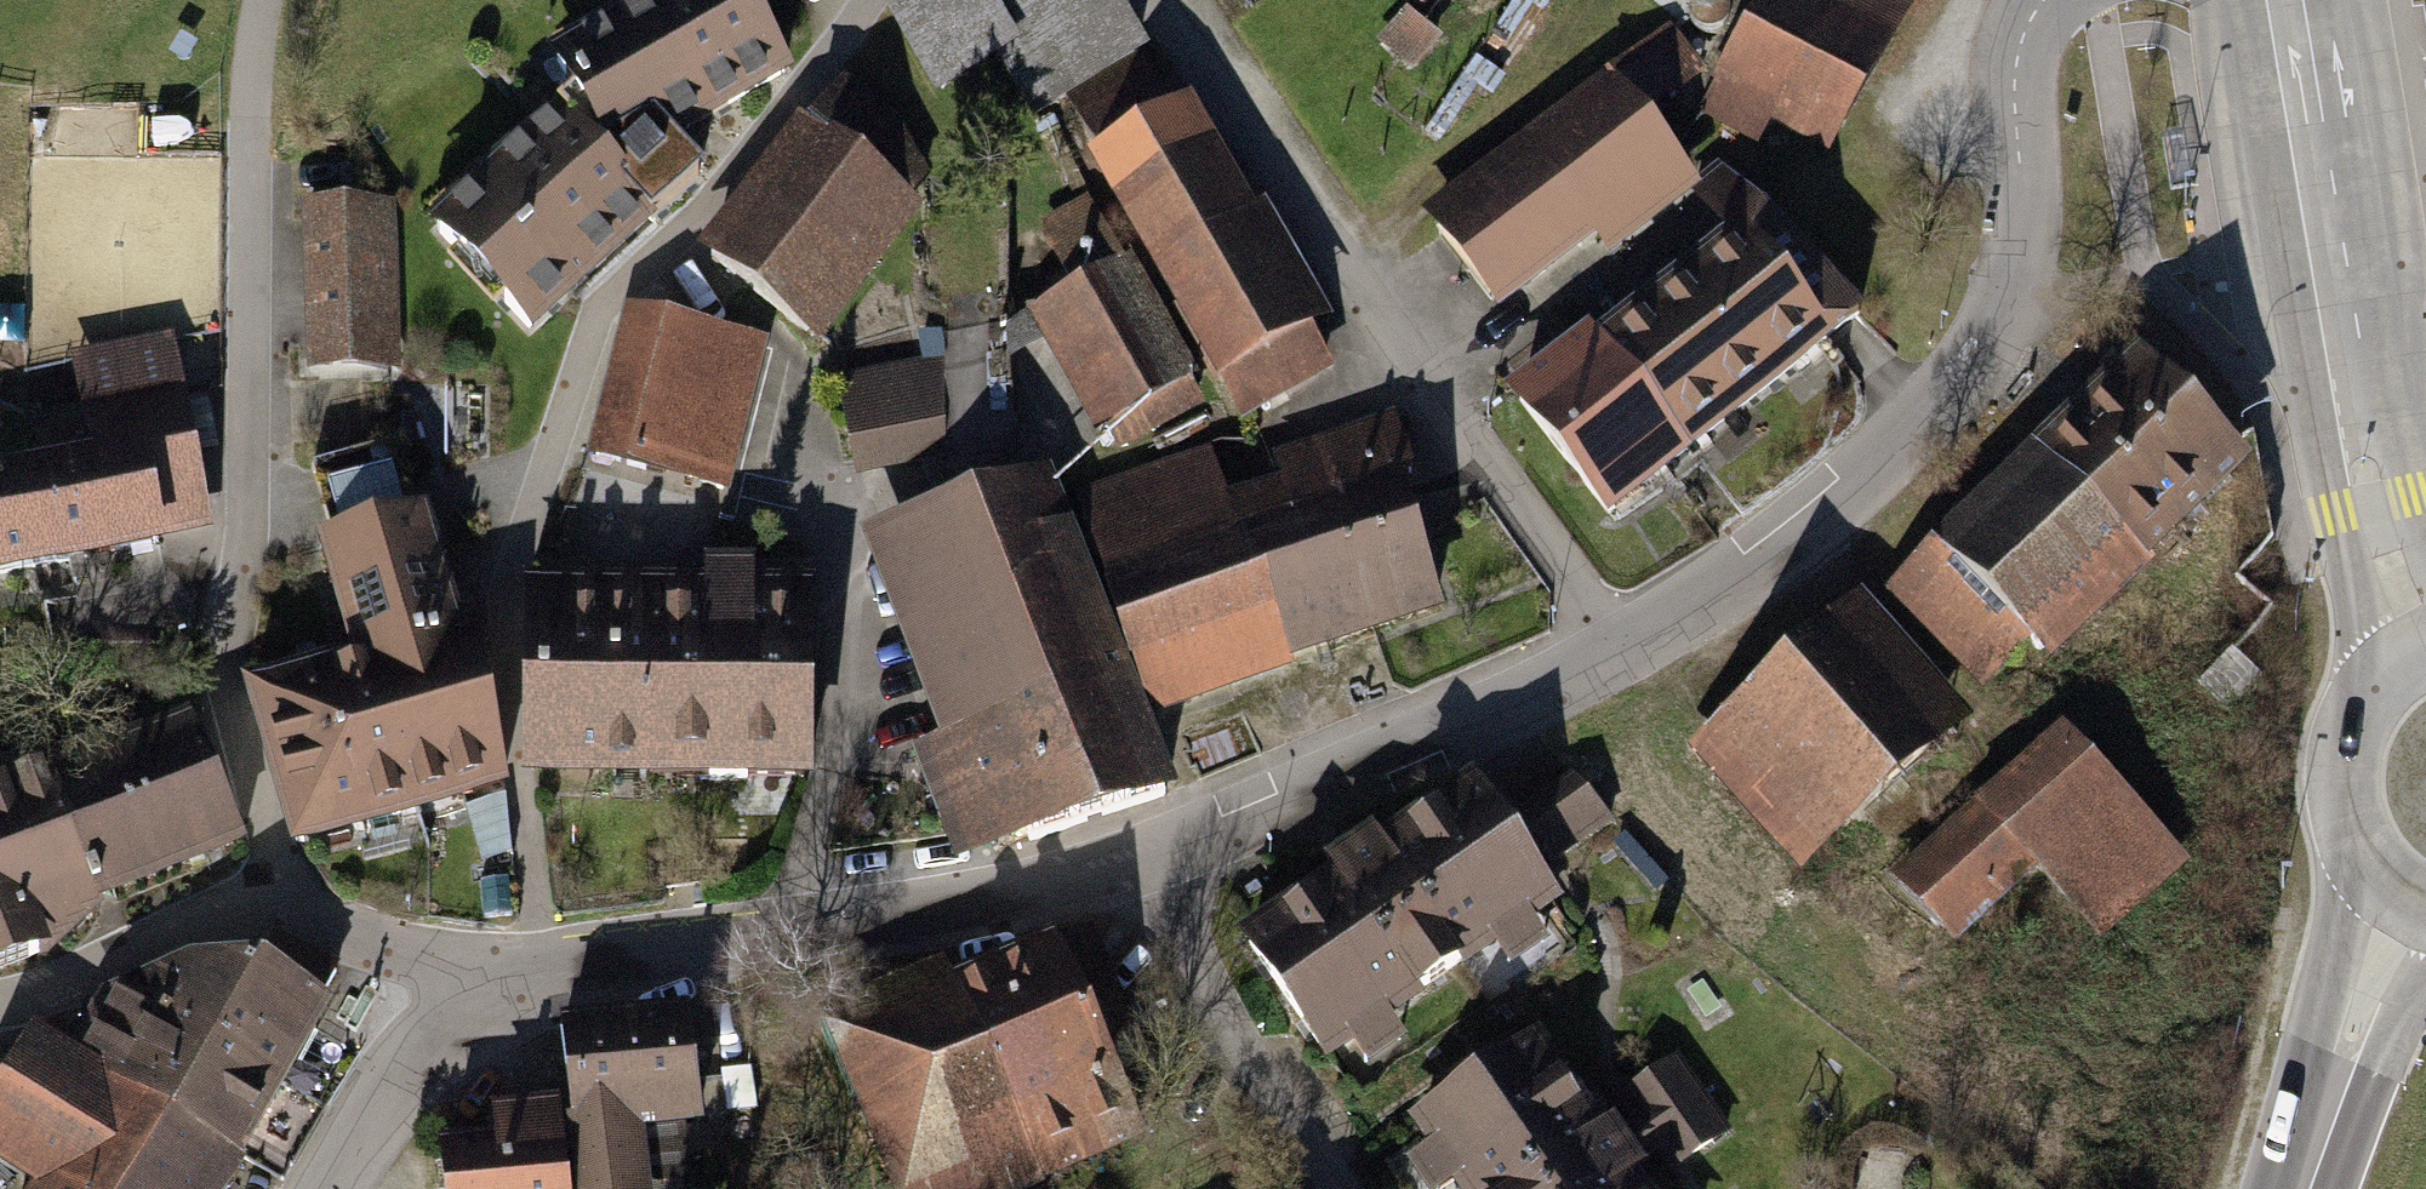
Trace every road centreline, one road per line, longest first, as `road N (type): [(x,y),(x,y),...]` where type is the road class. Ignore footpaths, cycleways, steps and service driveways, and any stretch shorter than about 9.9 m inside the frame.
road 1 (residential): [(536,960),(504,622),(596,327),(626,281),(700,212),(864,0)]
road 2 (residential): [(288,901),(230,684),(247,520),(249,115),(262,0)]
road 3 (residential): [(2046,0),(2019,52),(2014,81),(2024,220),(2012,291),(1977,356),(1904,432),(1794,524),(1618,649)]
road 4 (residential): [(1146,0),(1443,390),(1618,649)]
road 5 (primary): [(2288,0),(2342,361),(2373,505),(2423,648)]
road 6 (residential): [(1145,854),(997,898),(536,960)]
road 7 (residential): [(1618,649),(1367,770),(1145,854)]
road 8 (residential): [(1145,854),(1331,1188)]
road 9 (primary): [(2423,648),(2386,673),(2358,708),(2343,749),(2341,794),(2353,837),(2378,874),(2413,901)]
road 10 (secondary): [(2305,1188),(2384,945),(2413,901)]
road 11 (residential): [(288,901),(230,907),(0,1004)]
road 12 (residential): [(461,995),(395,1076),(329,1188)]
road 13 (residential): [(461,995),(288,901)]

